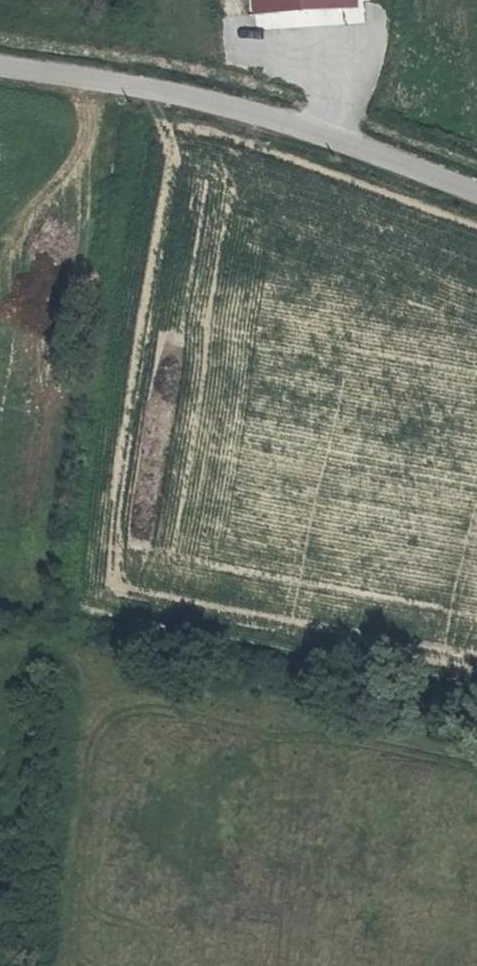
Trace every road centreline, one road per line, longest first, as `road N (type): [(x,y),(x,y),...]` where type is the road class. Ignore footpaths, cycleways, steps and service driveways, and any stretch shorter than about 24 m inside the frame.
road 1 (unclassified): [(476,196),(320,136),(137,85),(0,68)]

